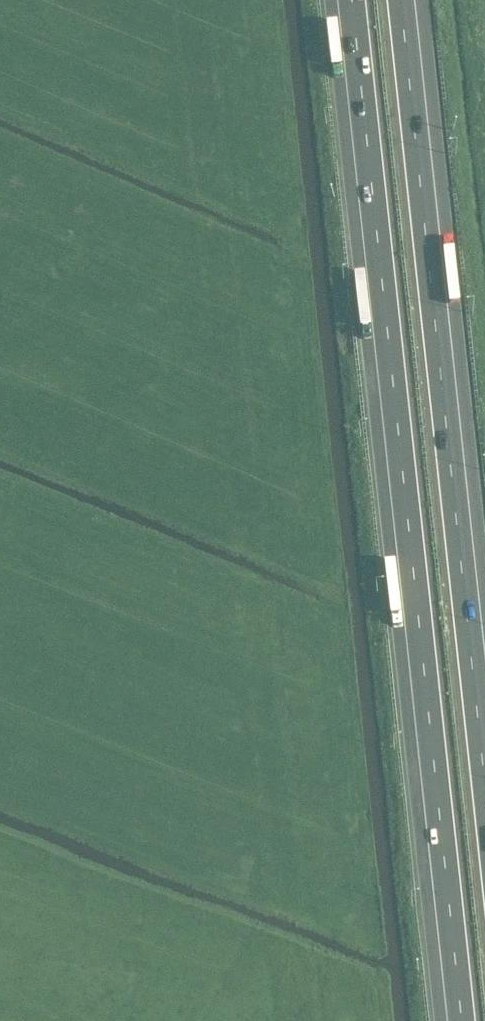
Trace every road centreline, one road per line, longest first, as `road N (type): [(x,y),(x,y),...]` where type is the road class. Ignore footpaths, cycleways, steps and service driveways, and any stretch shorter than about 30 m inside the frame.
road 1 (motorway): [(345,0),(455,1020)]
road 2 (motorway): [(484,714),(408,0)]

